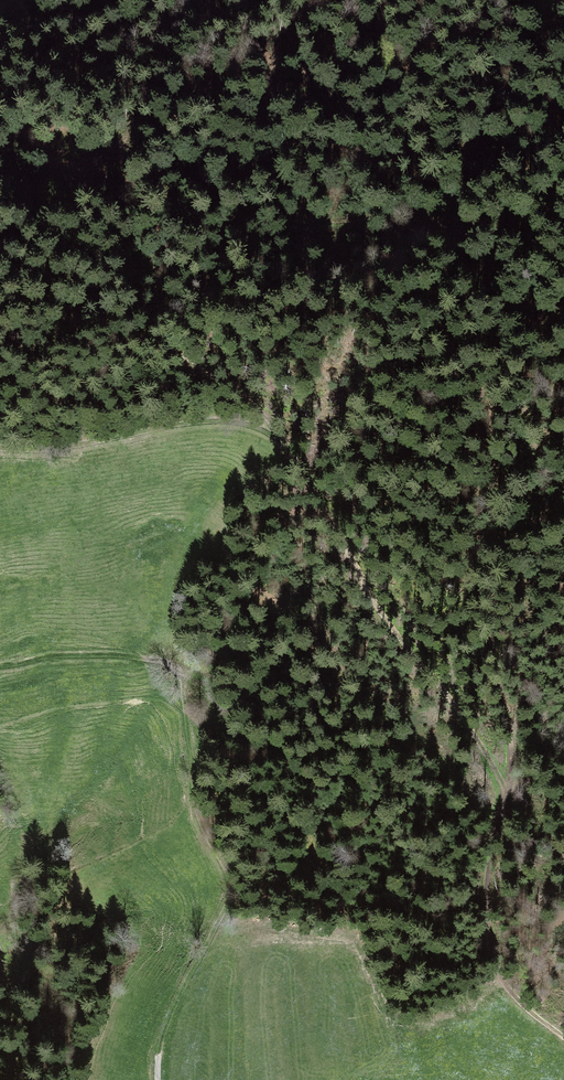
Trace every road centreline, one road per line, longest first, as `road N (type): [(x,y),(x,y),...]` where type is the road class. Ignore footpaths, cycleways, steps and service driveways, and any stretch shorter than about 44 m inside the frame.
road 1 (track): [(505,798),(512,743),(492,615),(510,525),(478,411),(509,355),(563,329)]
road 2 (track): [(278,436),(396,626),(457,708),(505,798)]
road 3 (track): [(278,436),(240,393),(173,352),(86,331),(0,338)]
road 4 (track): [(563,1038),(518,1003),(493,950),(489,861),(505,798)]
road 5 (track): [(183,0),(0,26)]

